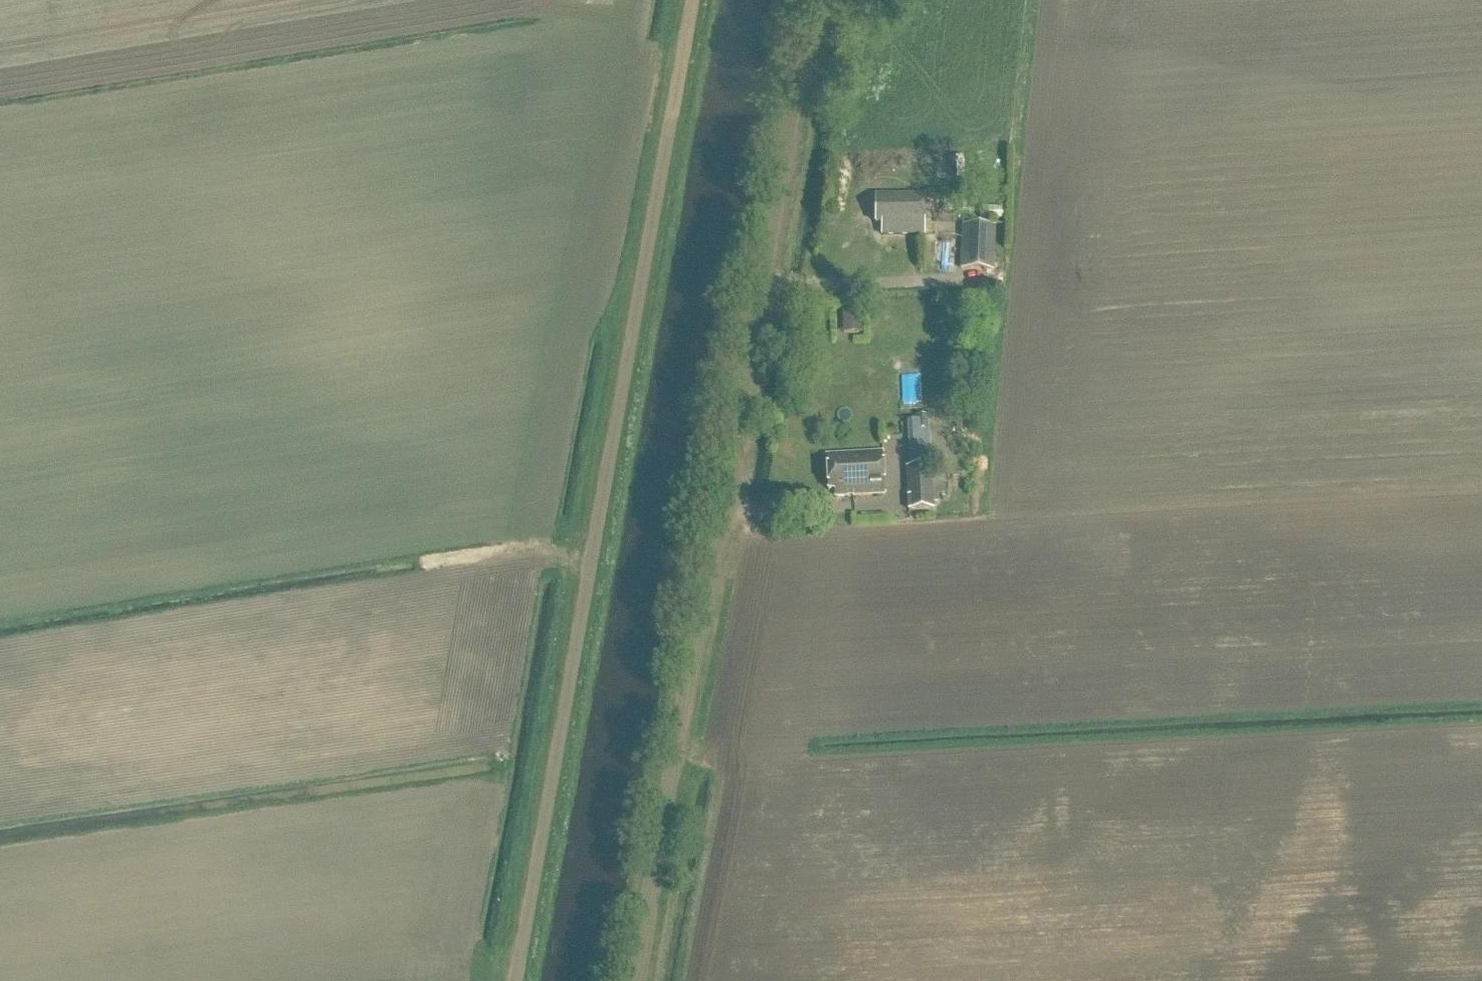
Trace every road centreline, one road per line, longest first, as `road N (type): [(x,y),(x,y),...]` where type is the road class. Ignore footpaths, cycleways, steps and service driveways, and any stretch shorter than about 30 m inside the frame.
road 1 (unclassified): [(634,980),(814,0)]
road 2 (unclassified): [(516,980),(692,0)]

